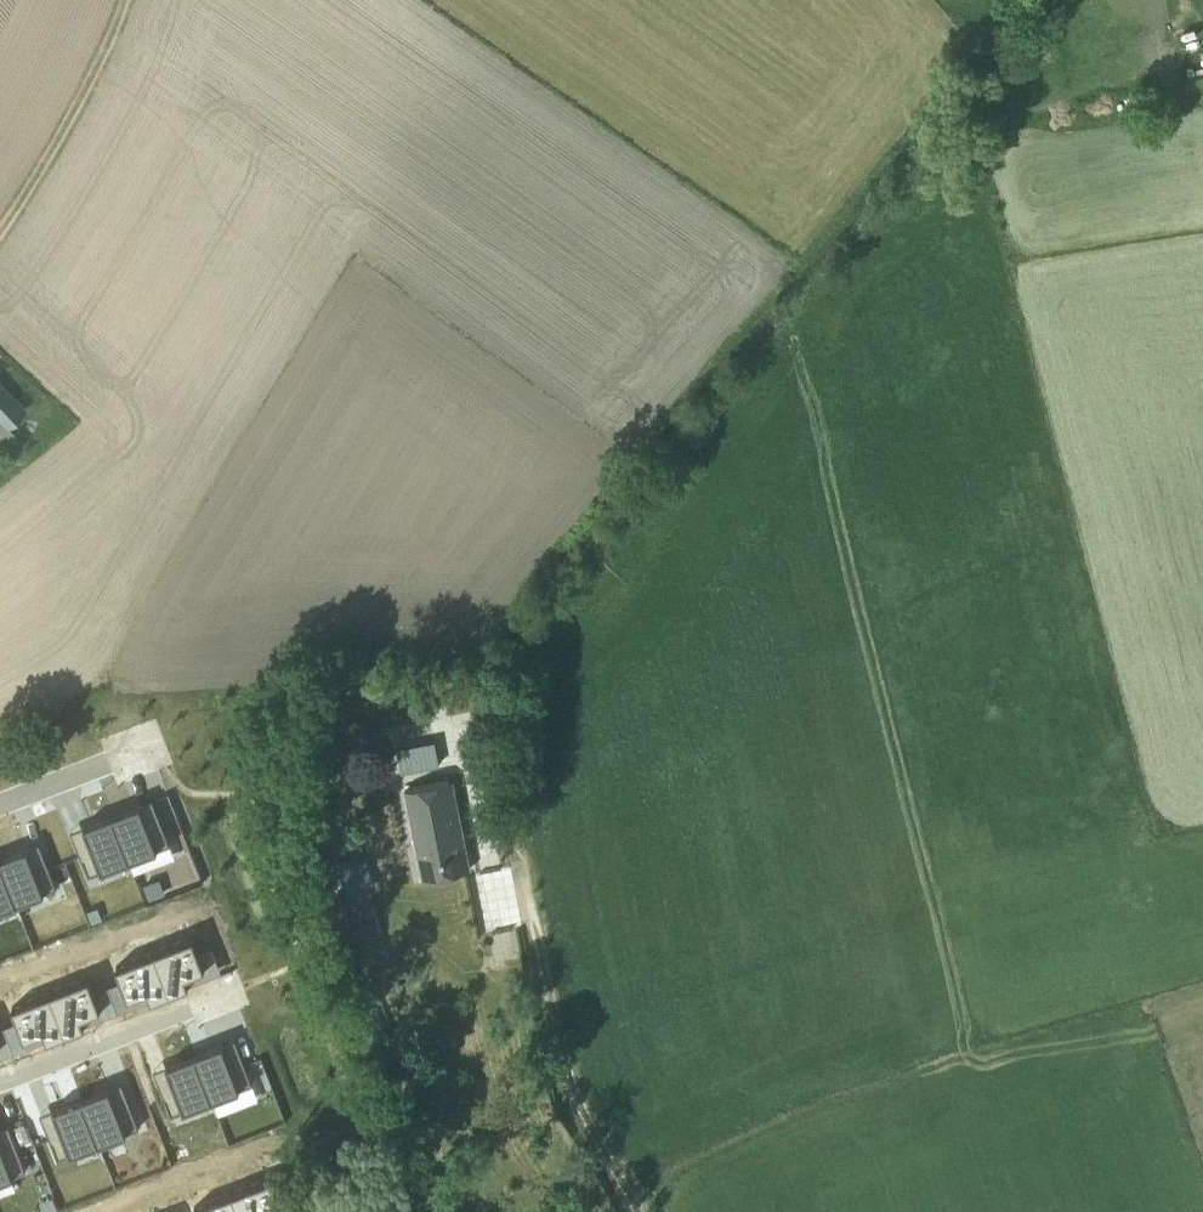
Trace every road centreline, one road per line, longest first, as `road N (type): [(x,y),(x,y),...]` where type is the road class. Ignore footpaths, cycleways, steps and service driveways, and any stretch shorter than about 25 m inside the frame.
road 1 (track): [(645,1211),(582,1109),(556,1029),(518,796)]
road 2 (track): [(125,0),(0,227)]
road 3 (residential): [(0,1079),(217,996)]
road 4 (residential): [(0,804),(136,752)]

